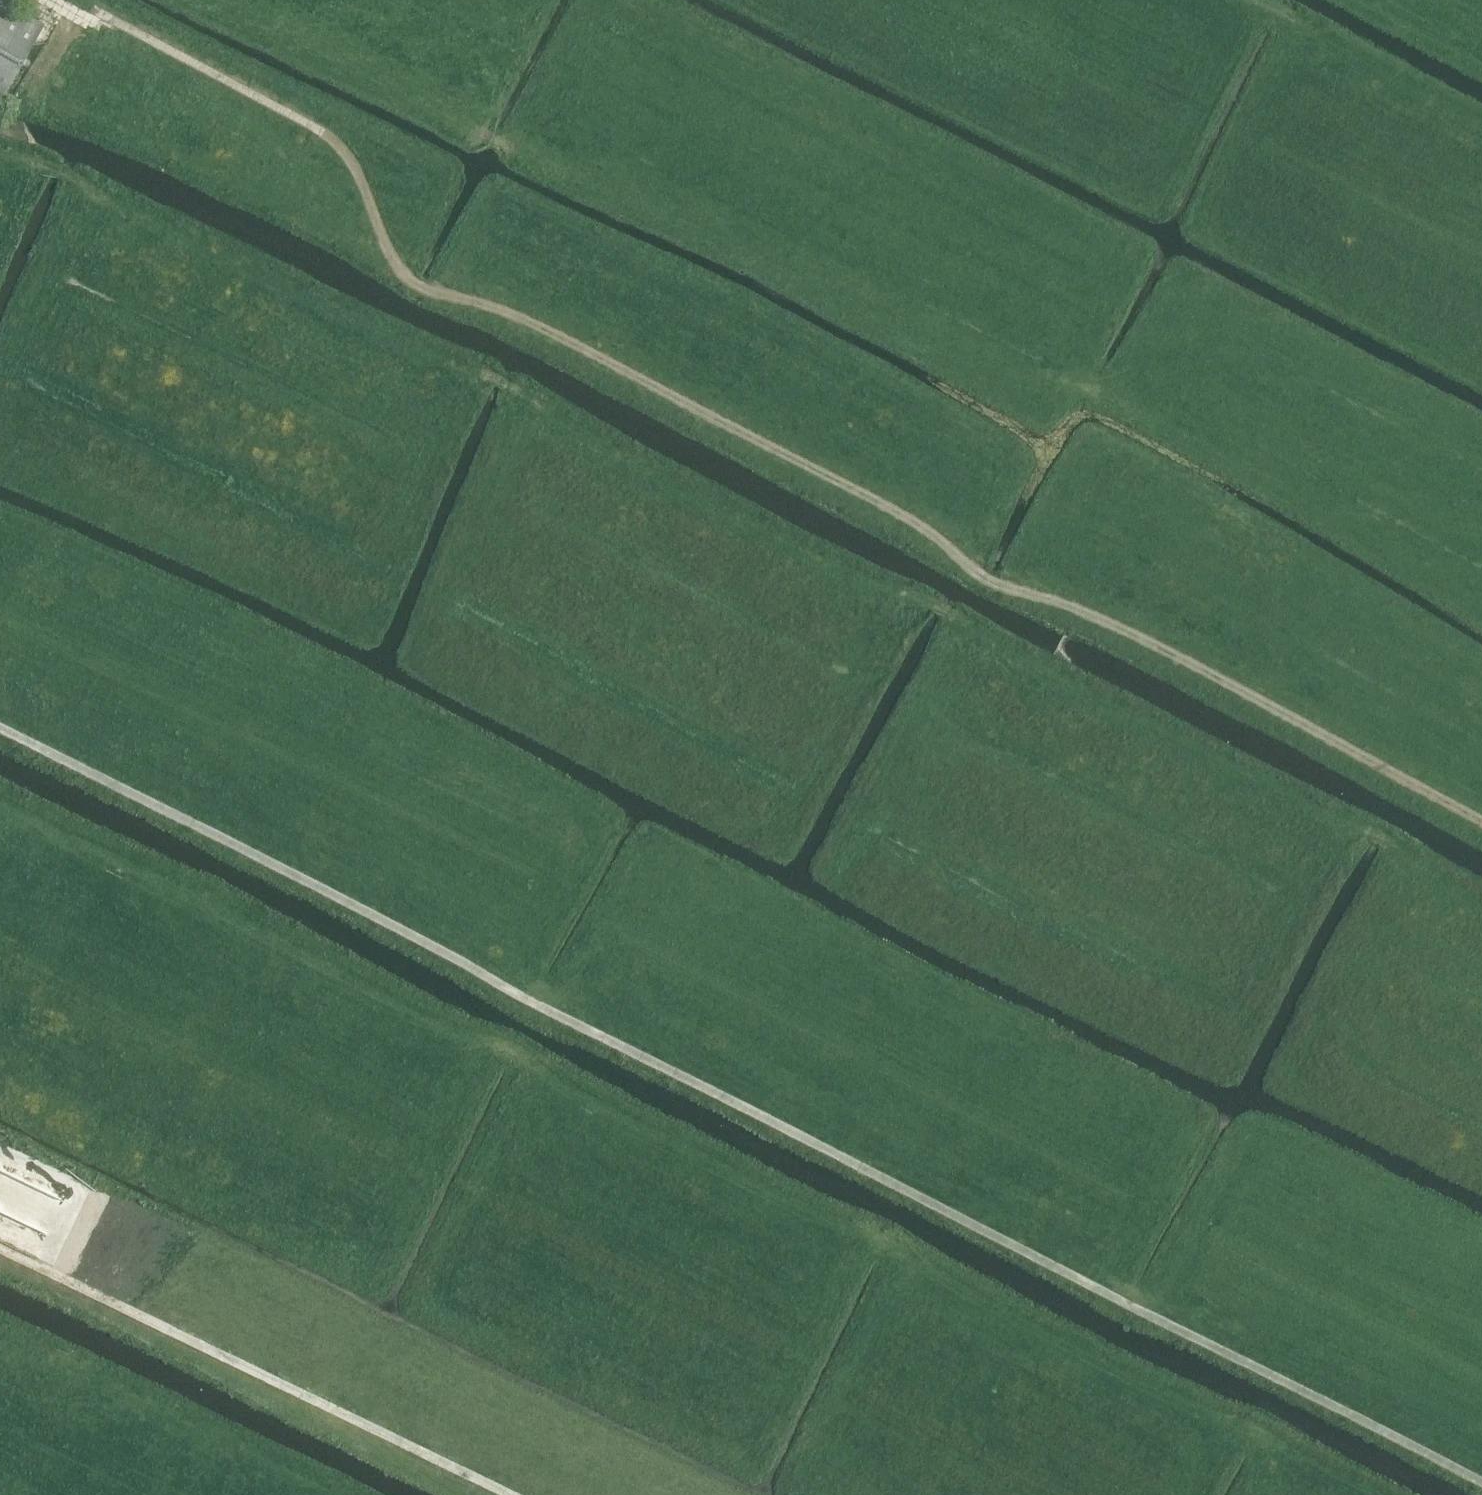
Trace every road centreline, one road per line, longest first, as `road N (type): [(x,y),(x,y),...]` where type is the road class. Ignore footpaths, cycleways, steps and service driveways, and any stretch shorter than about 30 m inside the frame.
road 1 (track): [(1481,1488),(0,730)]
road 2 (track): [(1481,821),(1157,646),(975,577),(919,527),(537,325),(415,286),(383,240),(366,181),(328,135),(185,66),(79,0)]
road 3 (track): [(0,1248),(511,1494)]

